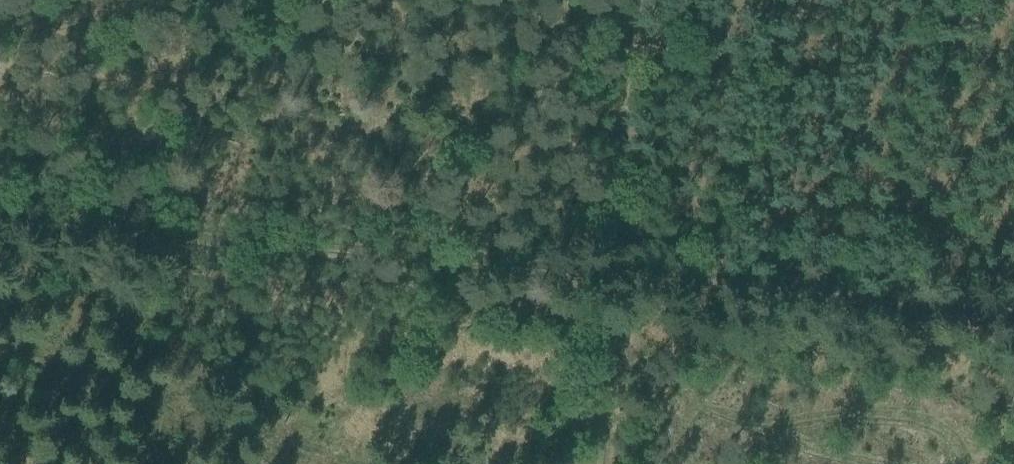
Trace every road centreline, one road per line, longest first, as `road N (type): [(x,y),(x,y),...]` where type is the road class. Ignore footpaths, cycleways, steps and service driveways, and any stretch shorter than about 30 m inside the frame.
road 1 (track): [(1013,313),(0,230)]
road 2 (track): [(587,463),(621,0)]

